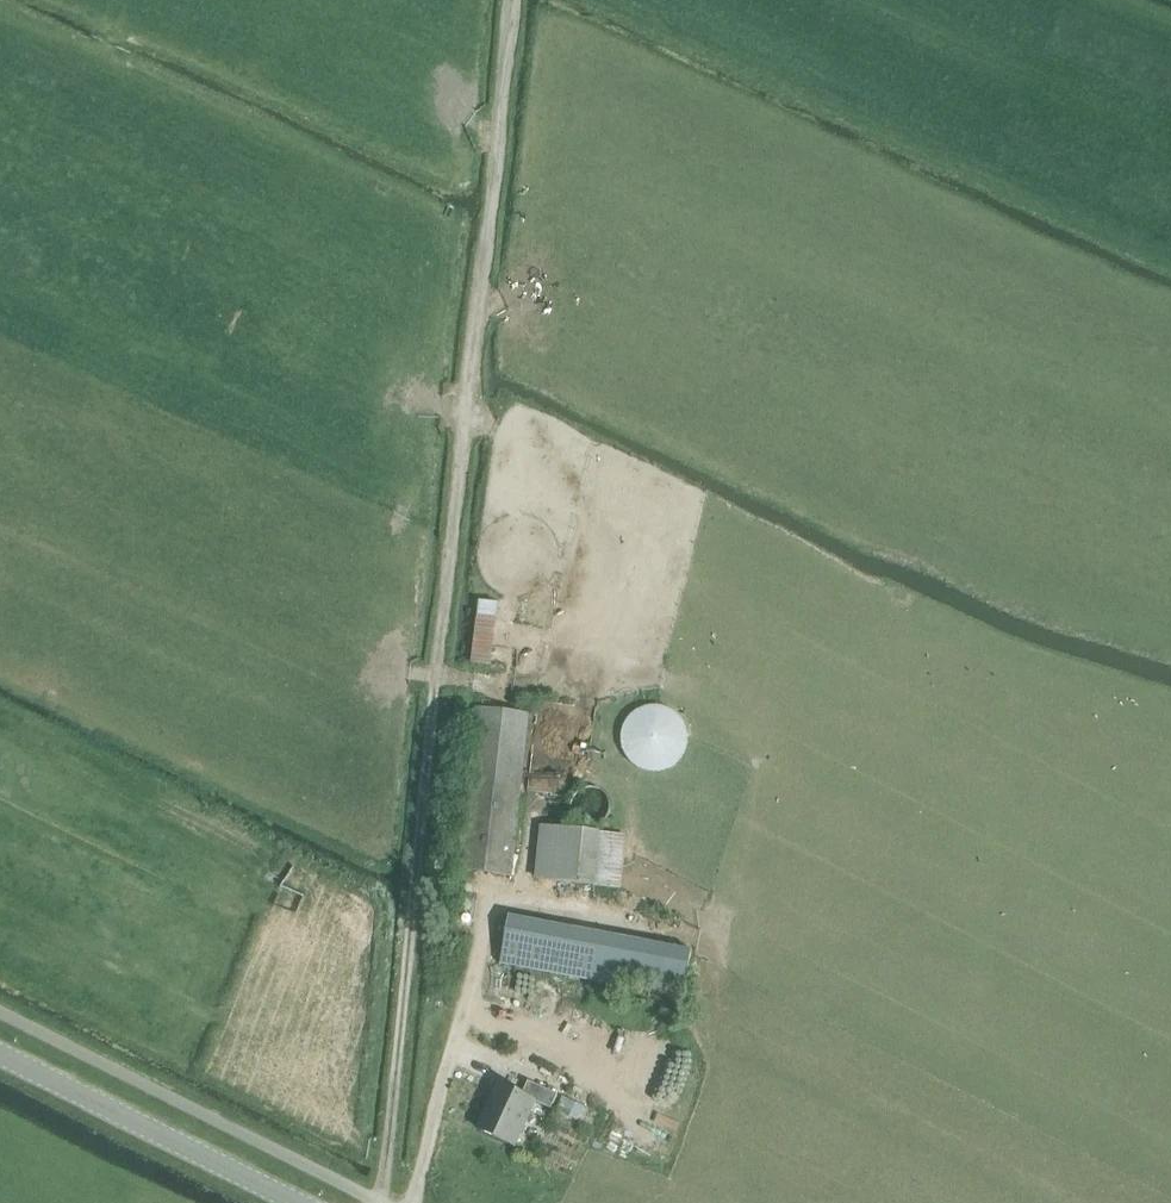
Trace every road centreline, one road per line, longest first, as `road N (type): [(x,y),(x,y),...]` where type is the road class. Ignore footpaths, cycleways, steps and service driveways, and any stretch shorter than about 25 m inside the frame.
road 1 (track): [(384,1175),(511,0)]
road 2 (tertiary): [(298,1202),(0,1057)]

